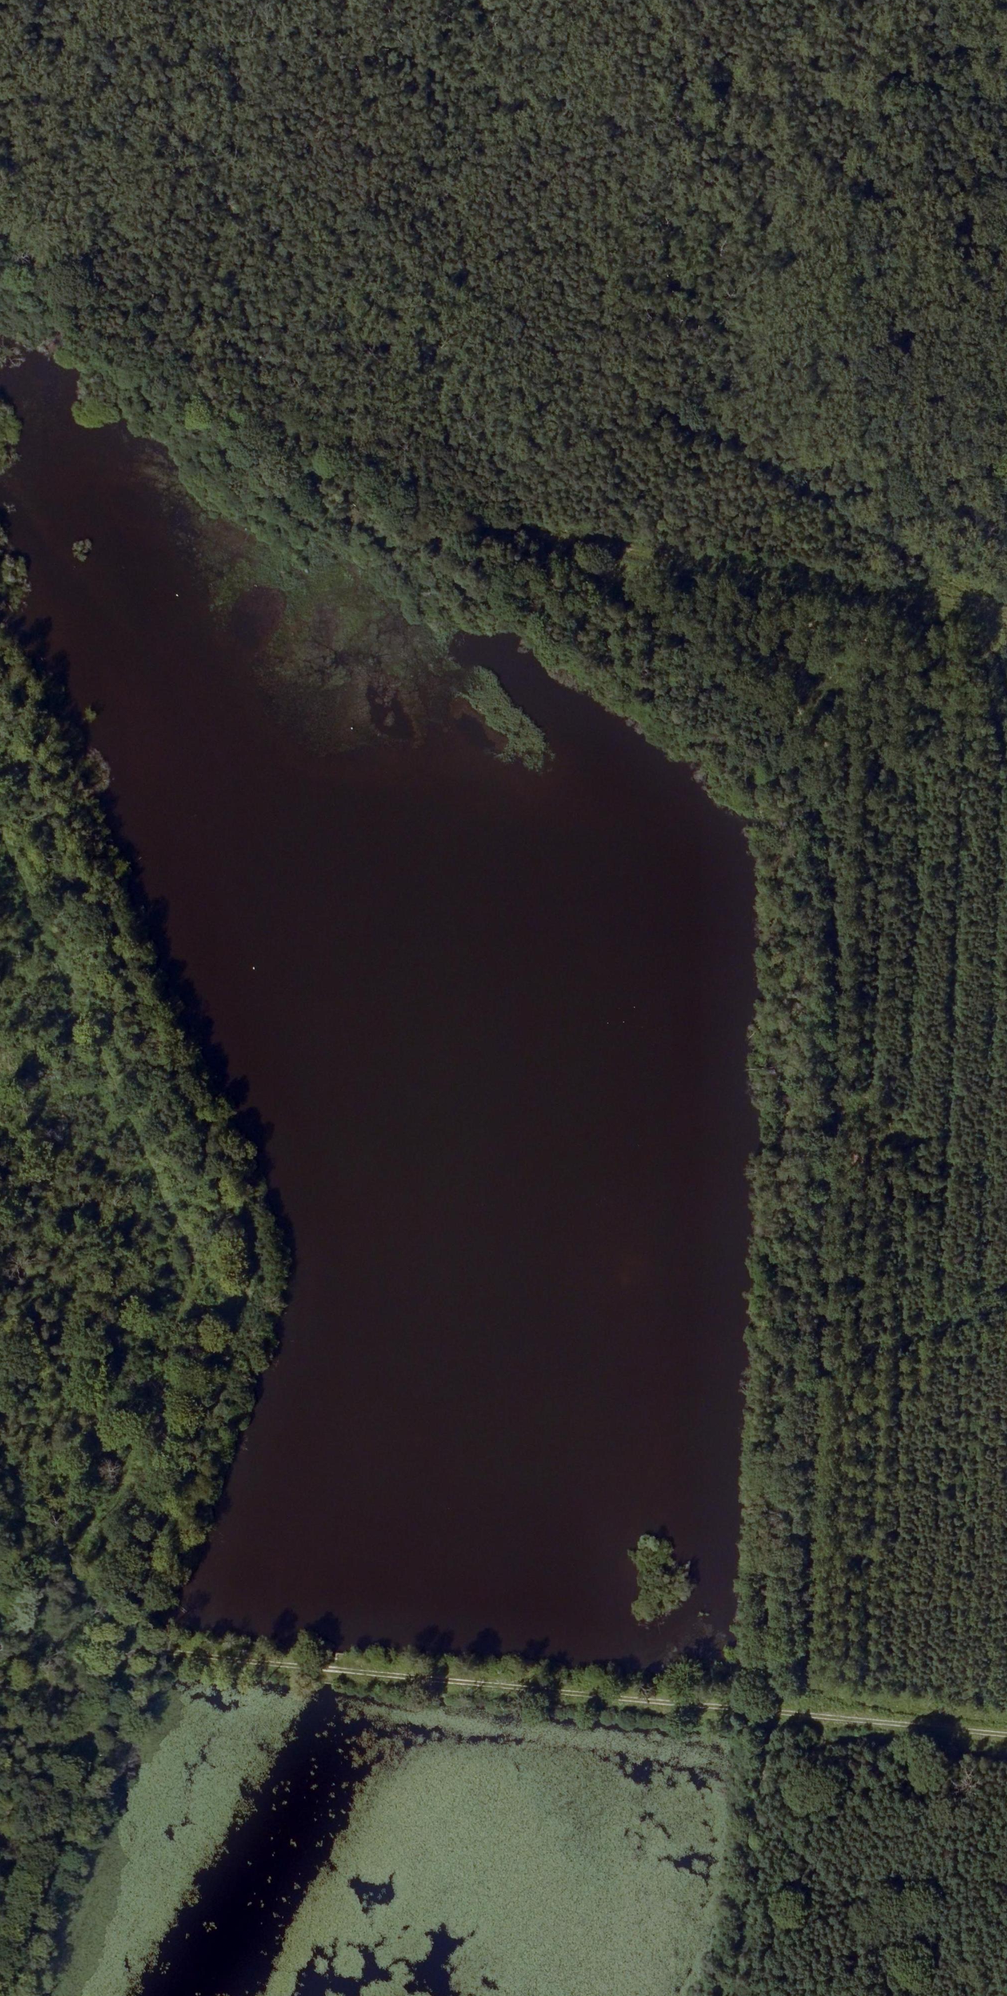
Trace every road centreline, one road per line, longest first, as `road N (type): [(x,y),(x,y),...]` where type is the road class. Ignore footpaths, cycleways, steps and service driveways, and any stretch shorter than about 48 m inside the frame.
road 1 (track): [(1006,1735),(85,1649)]
road 2 (track): [(837,1364),(1006,1294)]

